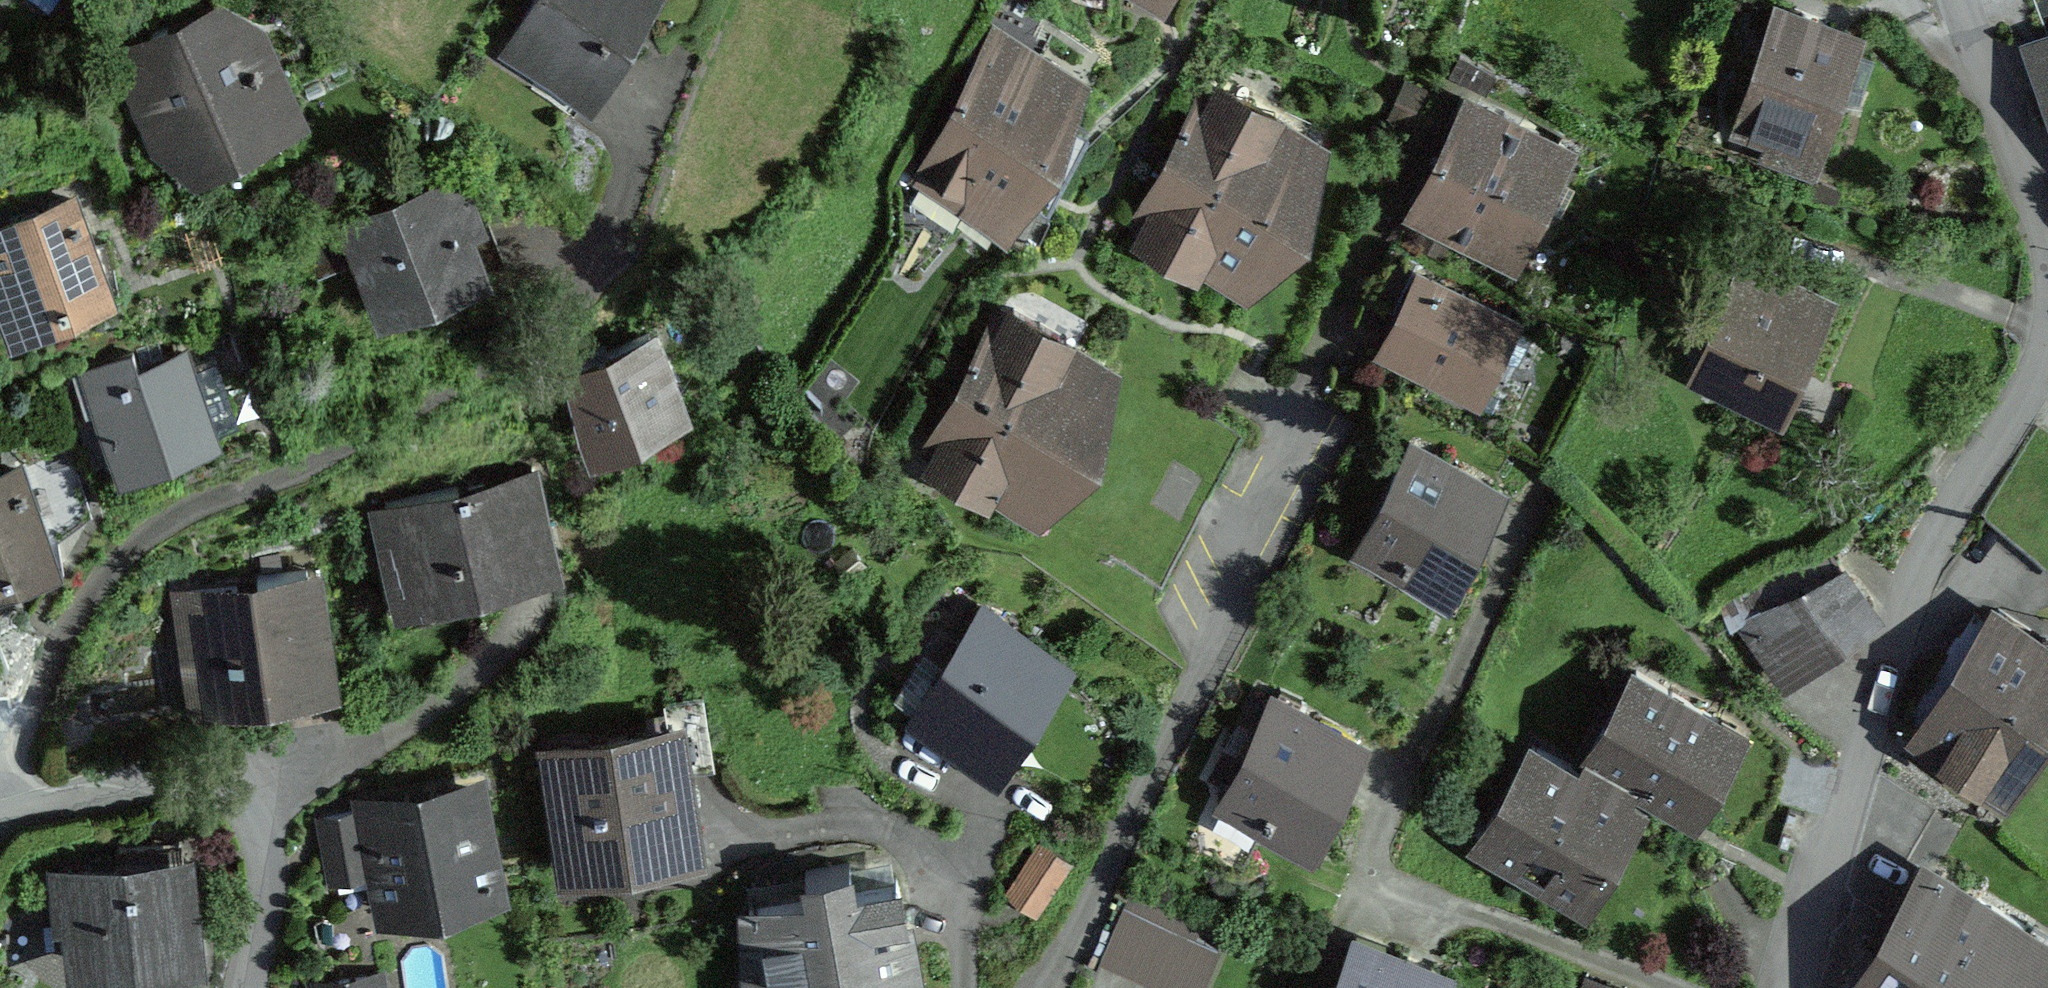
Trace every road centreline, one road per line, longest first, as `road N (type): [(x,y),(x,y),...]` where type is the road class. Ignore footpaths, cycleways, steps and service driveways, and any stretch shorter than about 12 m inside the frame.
road 1 (residential): [(1797,987),(1921,571),(2047,332)]
road 2 (residential): [(1045,987),(1322,423)]
road 3 (residential): [(241,987),(257,905),(257,835),(234,790),(184,768),(49,795),(0,796)]
road 4 (residential): [(2047,247),(1964,0)]

